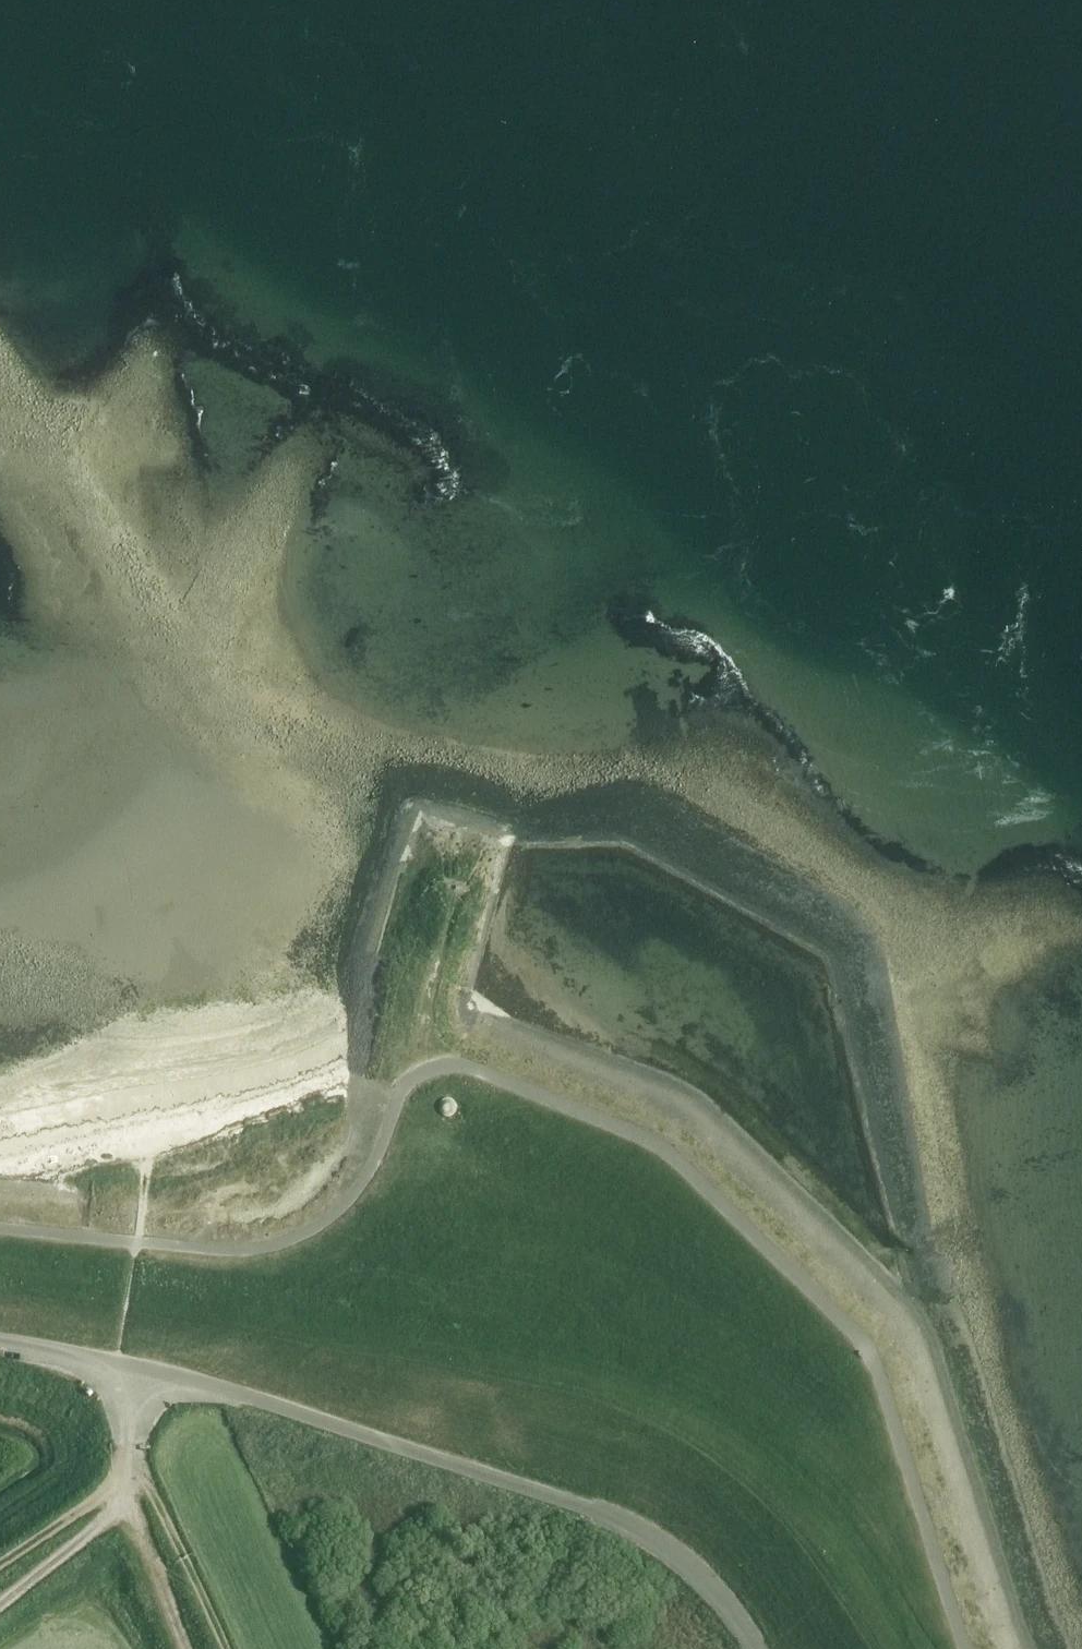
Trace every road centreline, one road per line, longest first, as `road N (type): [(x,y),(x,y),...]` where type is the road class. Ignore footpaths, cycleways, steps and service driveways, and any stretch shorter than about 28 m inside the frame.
road 1 (unclassified): [(755,1648),(693,1571),(626,1524),(139,1369)]
road 2 (track): [(229,1648),(164,1511),(137,1471)]
road 3 (track): [(137,1471),(111,1516),(0,1604)]
road 4 (track): [(137,1471),(0,1566)]
road 5 (unclassified): [(0,1342),(139,1369)]

